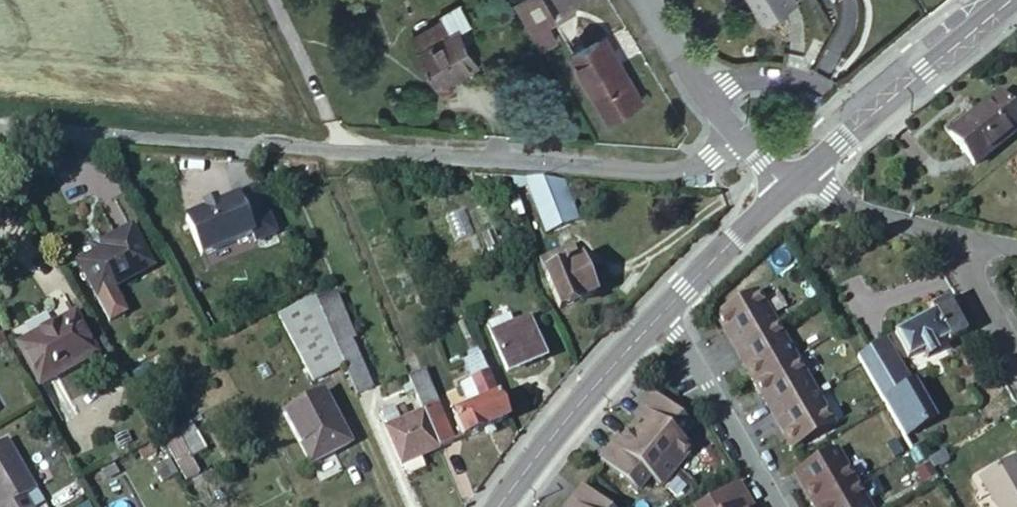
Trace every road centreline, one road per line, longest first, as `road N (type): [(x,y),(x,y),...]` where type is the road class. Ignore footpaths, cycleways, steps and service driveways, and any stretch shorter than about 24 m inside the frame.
road 1 (residential): [(737,135),(710,160),(678,172),(0,130)]
road 2 (secondary): [(1012,0),(810,170)]
road 3 (secondary): [(662,312),(499,506)]
road 4 (residential): [(775,506),(662,312)]
road 5 (secondary): [(788,190),(662,312)]
road 6 (residential): [(646,0),(737,135)]
road 7 (residential): [(810,170),(843,202),(948,235)]
road 8 (residential): [(948,235),(1016,359)]

